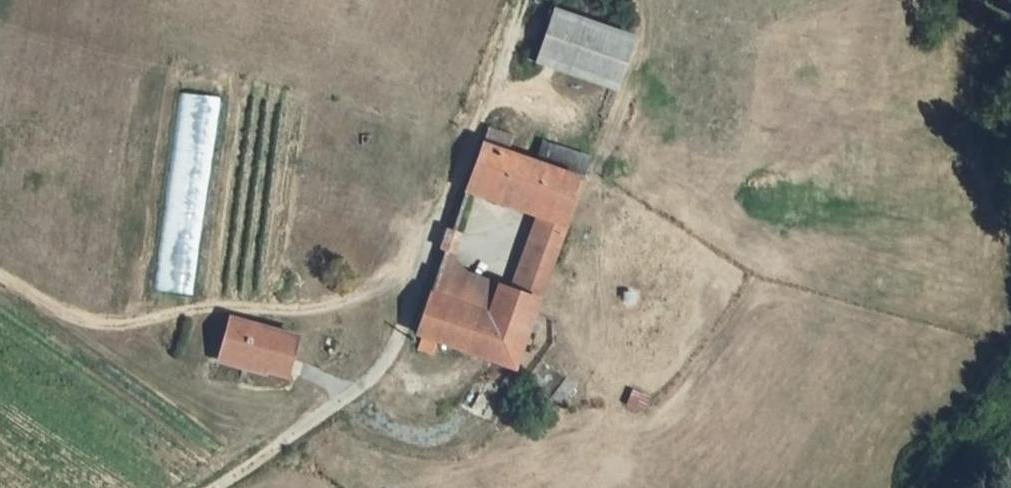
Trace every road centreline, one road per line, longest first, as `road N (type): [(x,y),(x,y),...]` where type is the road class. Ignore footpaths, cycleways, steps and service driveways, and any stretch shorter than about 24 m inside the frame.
road 1 (track): [(0,271),(75,313),(120,322),(209,302),(312,305),(365,288),(436,238)]

